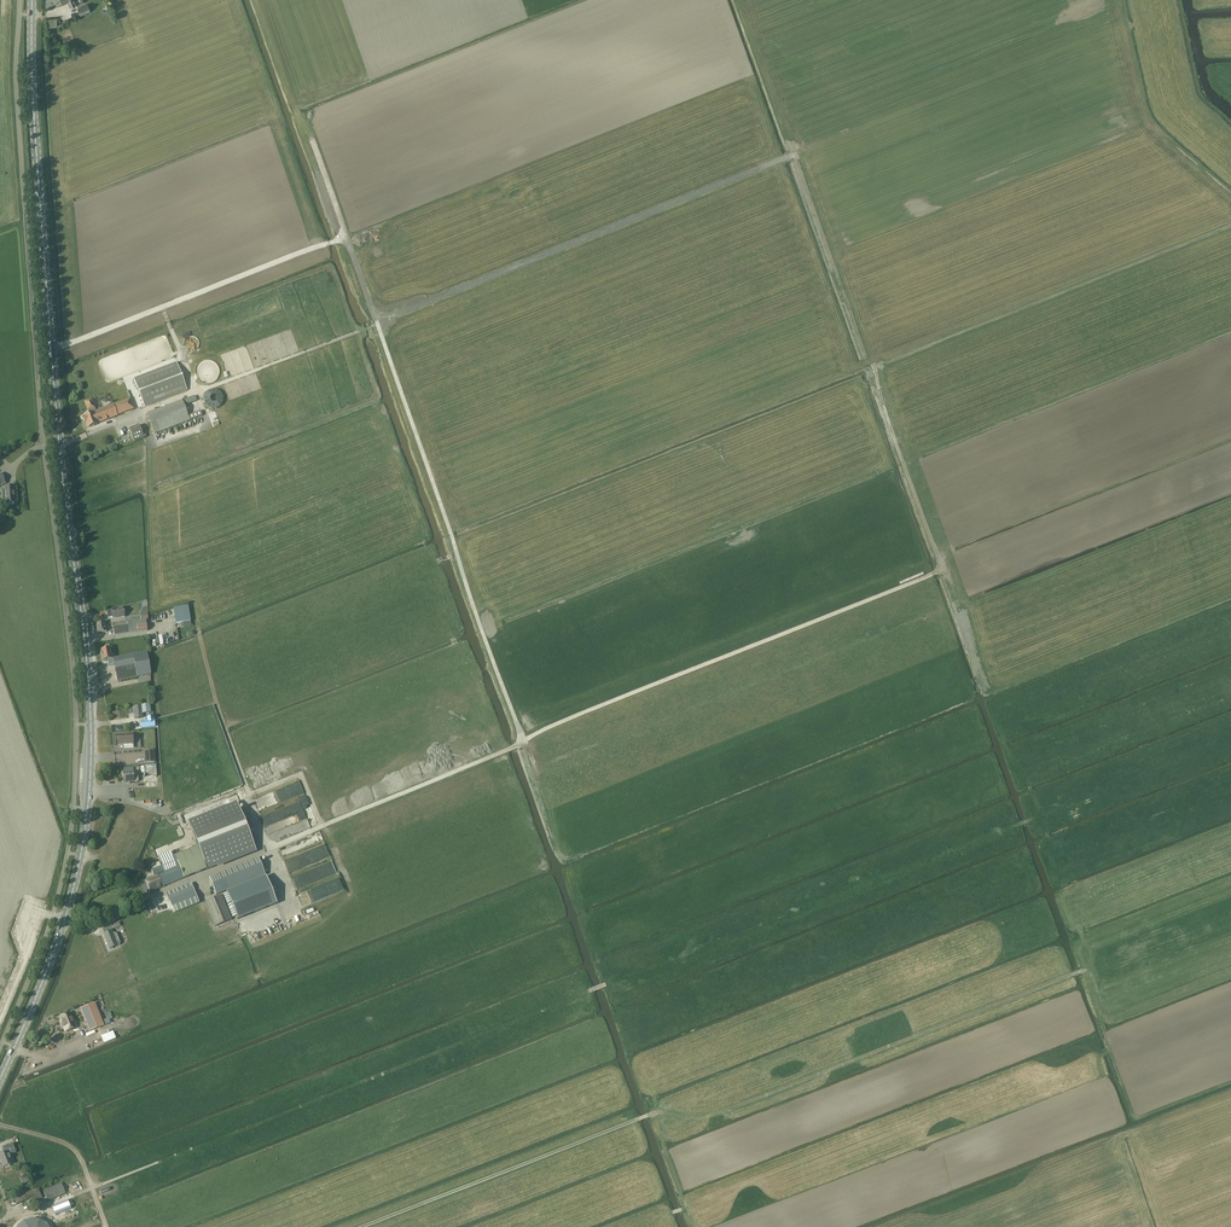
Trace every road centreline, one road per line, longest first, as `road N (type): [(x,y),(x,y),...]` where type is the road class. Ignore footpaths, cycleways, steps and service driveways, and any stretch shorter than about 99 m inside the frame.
road 1 (track): [(263,851),(545,728),(942,570),(798,153)]
road 2 (primary): [(0,1077),(52,958),(82,858),(91,743),(42,230),(33,0)]
road 3 (track): [(200,392),(1148,21)]
road 4 (track): [(523,742),(379,323),(344,239),(327,243)]
road 5 (track): [(1086,968),(707,1117),(652,1115)]
road 6 (track): [(369,1226),(652,1115)]
road 7 (track): [(1047,832),(1105,1035)]
road 8 (track): [(0,1124),(75,1150),(105,1226)]
road 9 (track): [(653,1091),(693,1226)]

